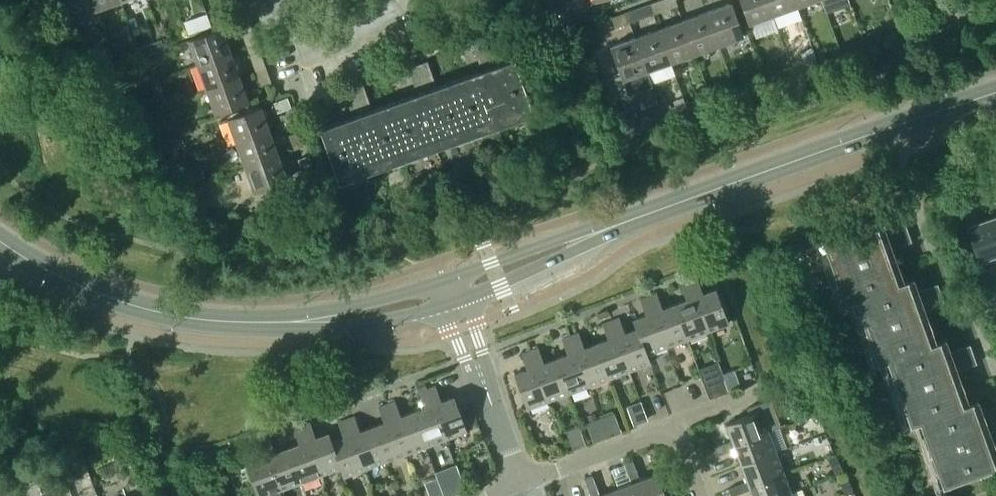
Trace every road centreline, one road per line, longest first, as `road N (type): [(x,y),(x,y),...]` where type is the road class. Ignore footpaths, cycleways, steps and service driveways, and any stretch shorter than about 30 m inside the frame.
road 1 (secondary): [(995,95),(630,220)]
road 2 (secondary): [(246,324),(113,298),(0,241)]
road 3 (secondary): [(447,280),(246,324)]
road 4 (secondary): [(246,324),(331,329),(441,304)]
road 5 (secondary): [(630,220),(562,236),(447,280)]
road 6 (secondary): [(464,297),(630,220)]
road 7 (residential): [(521,483),(667,430)]
road 8 (residential): [(377,29),(303,49),(261,0)]
road 9 (residential): [(441,304),(494,411)]

